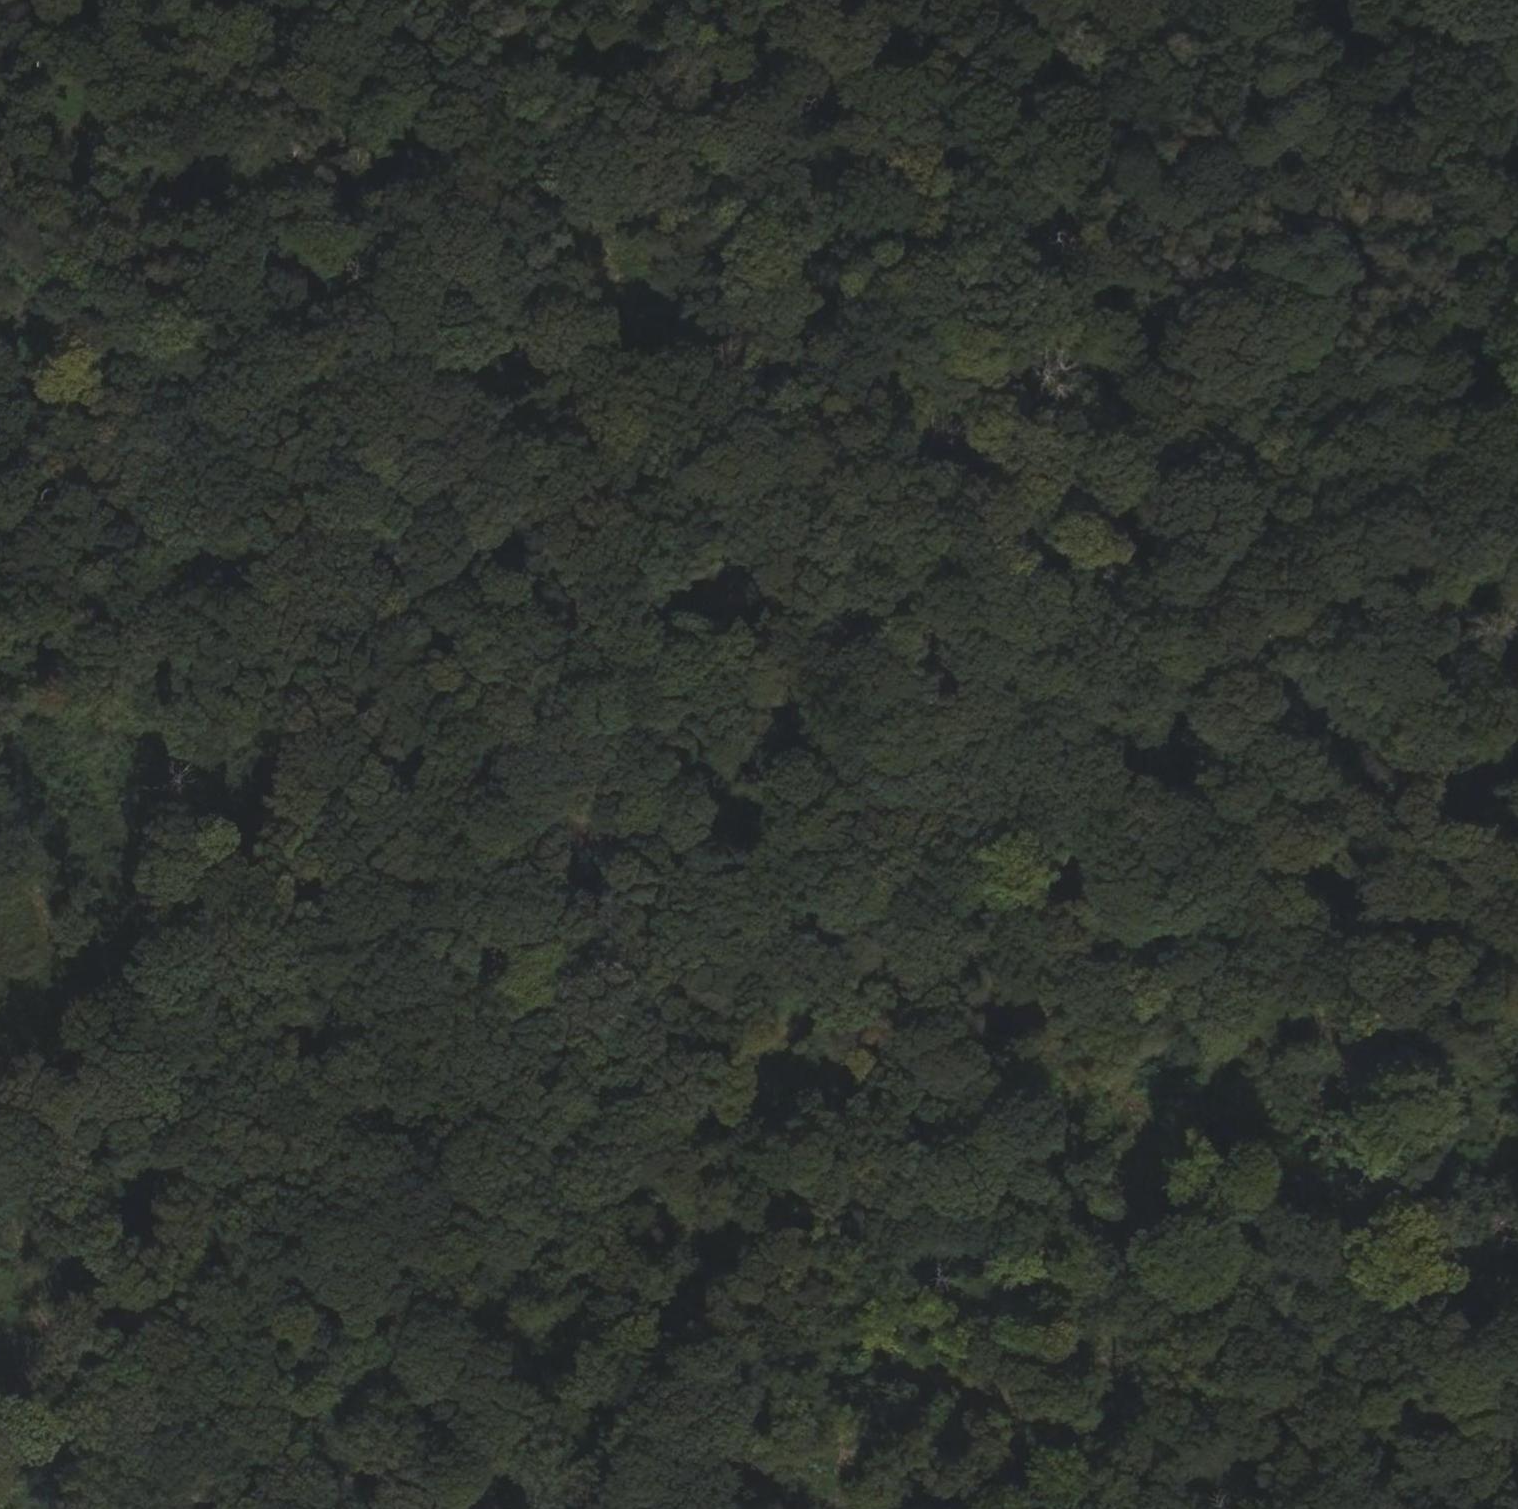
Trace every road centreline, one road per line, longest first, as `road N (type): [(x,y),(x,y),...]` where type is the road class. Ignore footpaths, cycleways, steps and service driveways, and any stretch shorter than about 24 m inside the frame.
road 1 (track): [(1431,540),(1238,682),(916,944),(611,1217),(208,1508)]
road 2 (track): [(238,0),(0,495)]

